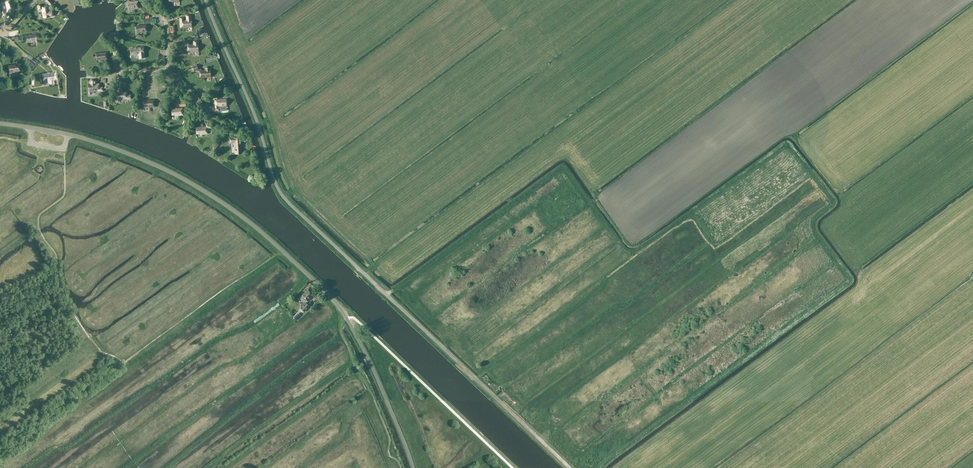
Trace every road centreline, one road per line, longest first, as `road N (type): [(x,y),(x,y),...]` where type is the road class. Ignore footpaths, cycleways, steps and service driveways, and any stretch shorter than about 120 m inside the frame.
road 1 (unclassified): [(569,467),(281,194),(205,0)]
road 2 (tertiary): [(0,124),(88,140),(159,166),(281,250)]
road 3 (tertiary): [(414,467),(345,316),(281,250)]
road 4 (track): [(509,467),(347,319)]

